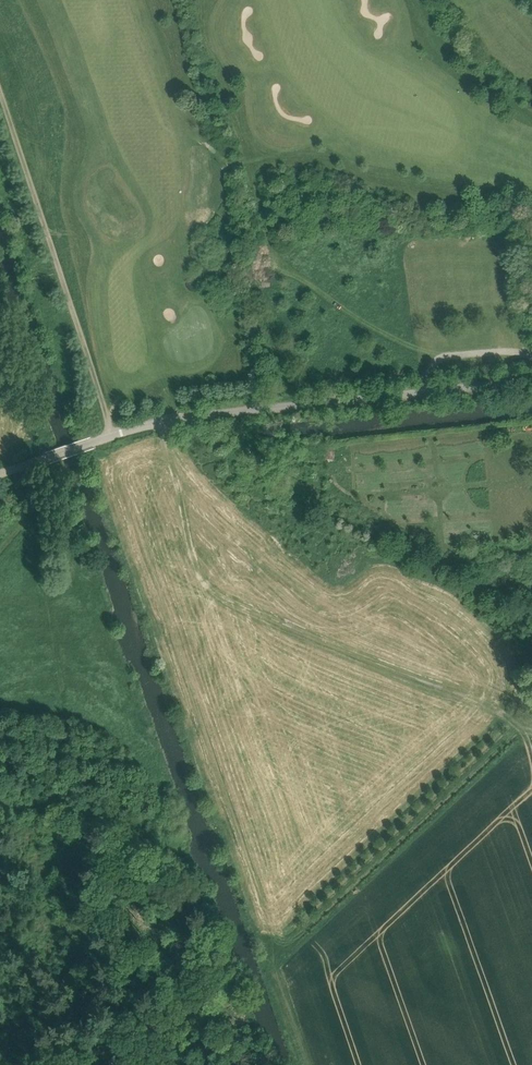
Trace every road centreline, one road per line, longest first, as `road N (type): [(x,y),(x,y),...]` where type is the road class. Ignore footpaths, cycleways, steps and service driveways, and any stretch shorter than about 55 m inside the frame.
road 1 (unclassified): [(531,380),(191,416),(0,472)]

